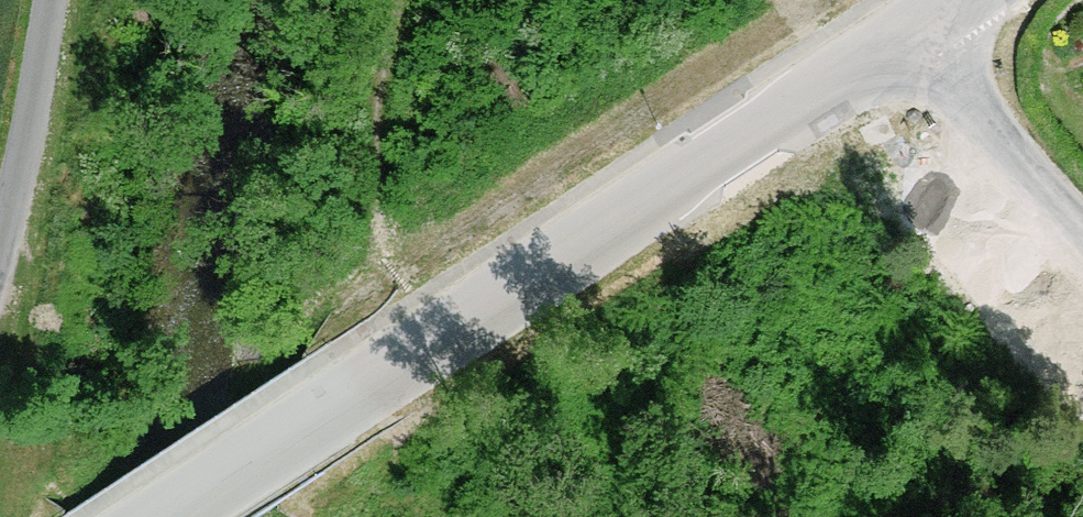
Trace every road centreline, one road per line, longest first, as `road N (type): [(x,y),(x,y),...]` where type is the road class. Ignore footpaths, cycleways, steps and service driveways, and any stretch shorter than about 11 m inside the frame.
road 1 (tertiary): [(900,30),(152,516)]
road 2 (unclassified): [(1082,225),(900,30)]
road 3 (residential): [(47,0),(0,236)]

